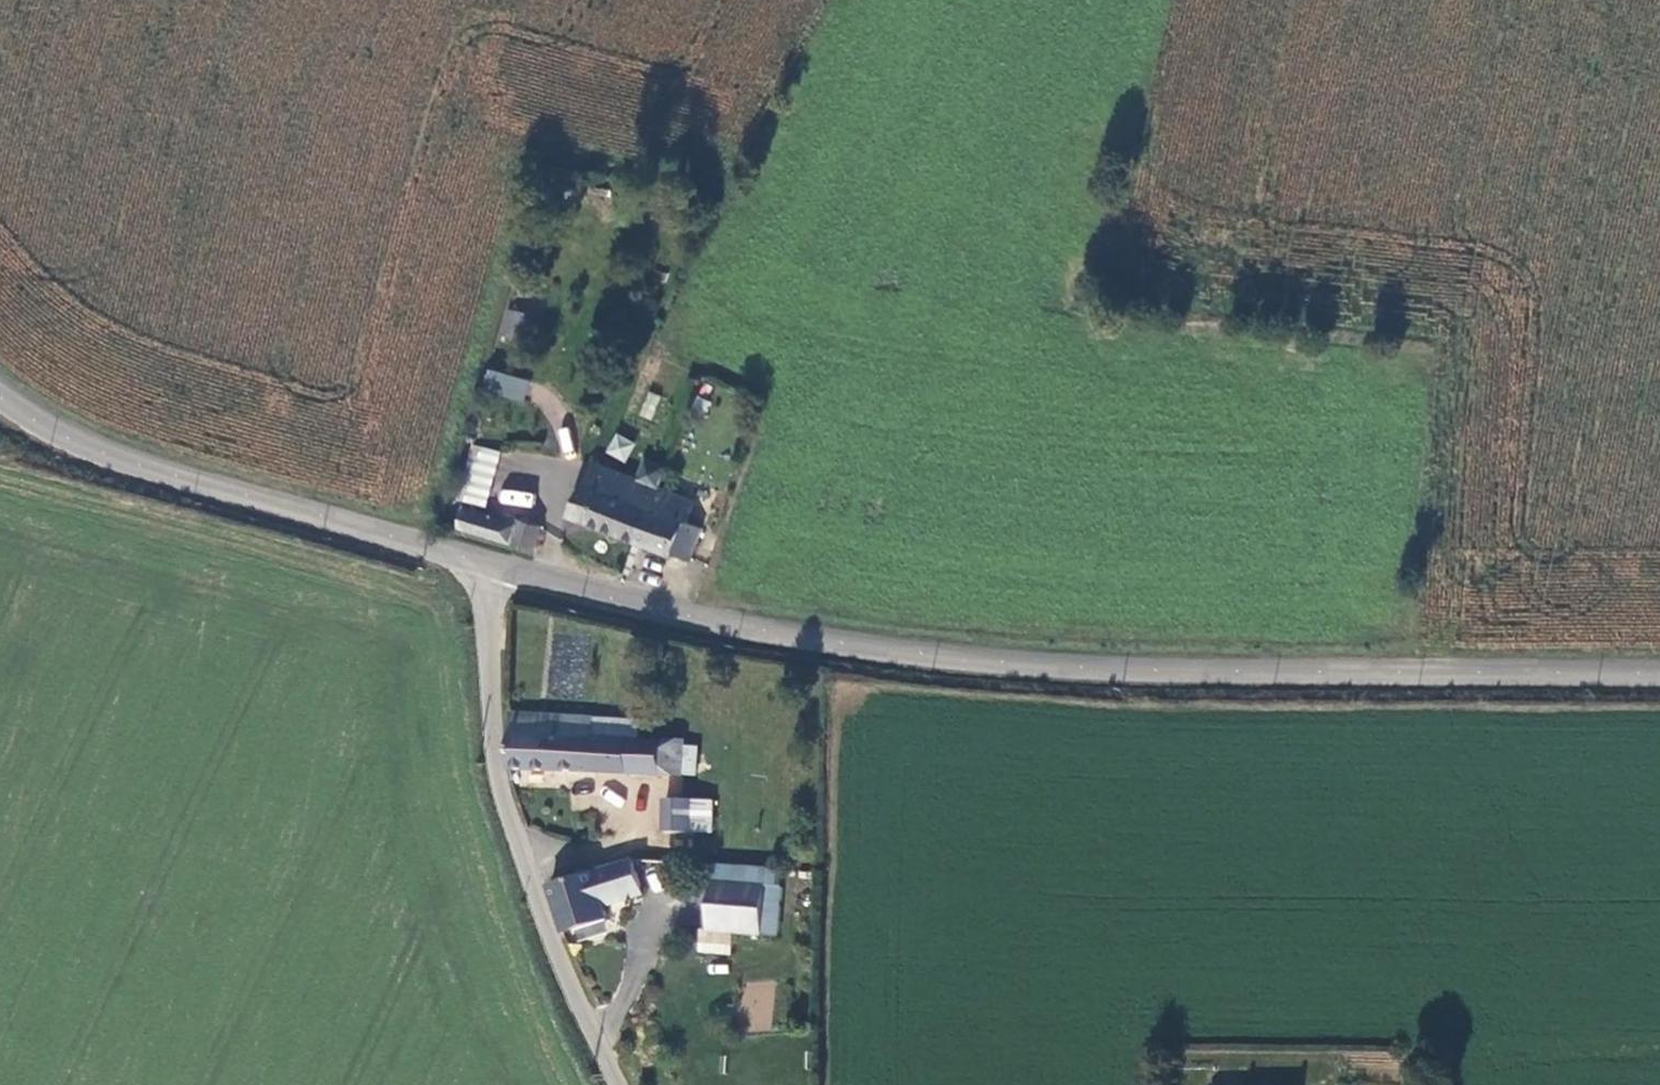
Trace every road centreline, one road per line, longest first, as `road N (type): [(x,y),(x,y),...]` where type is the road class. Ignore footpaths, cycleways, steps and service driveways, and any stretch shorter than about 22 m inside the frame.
road 1 (tertiary): [(487,564),(679,618),(1002,663),(1659,675)]
road 2 (unclassified): [(487,564),(489,750),(542,916),(584,1026),(617,1084)]
road 3 (tertiary): [(0,392),(89,446),(487,564)]

